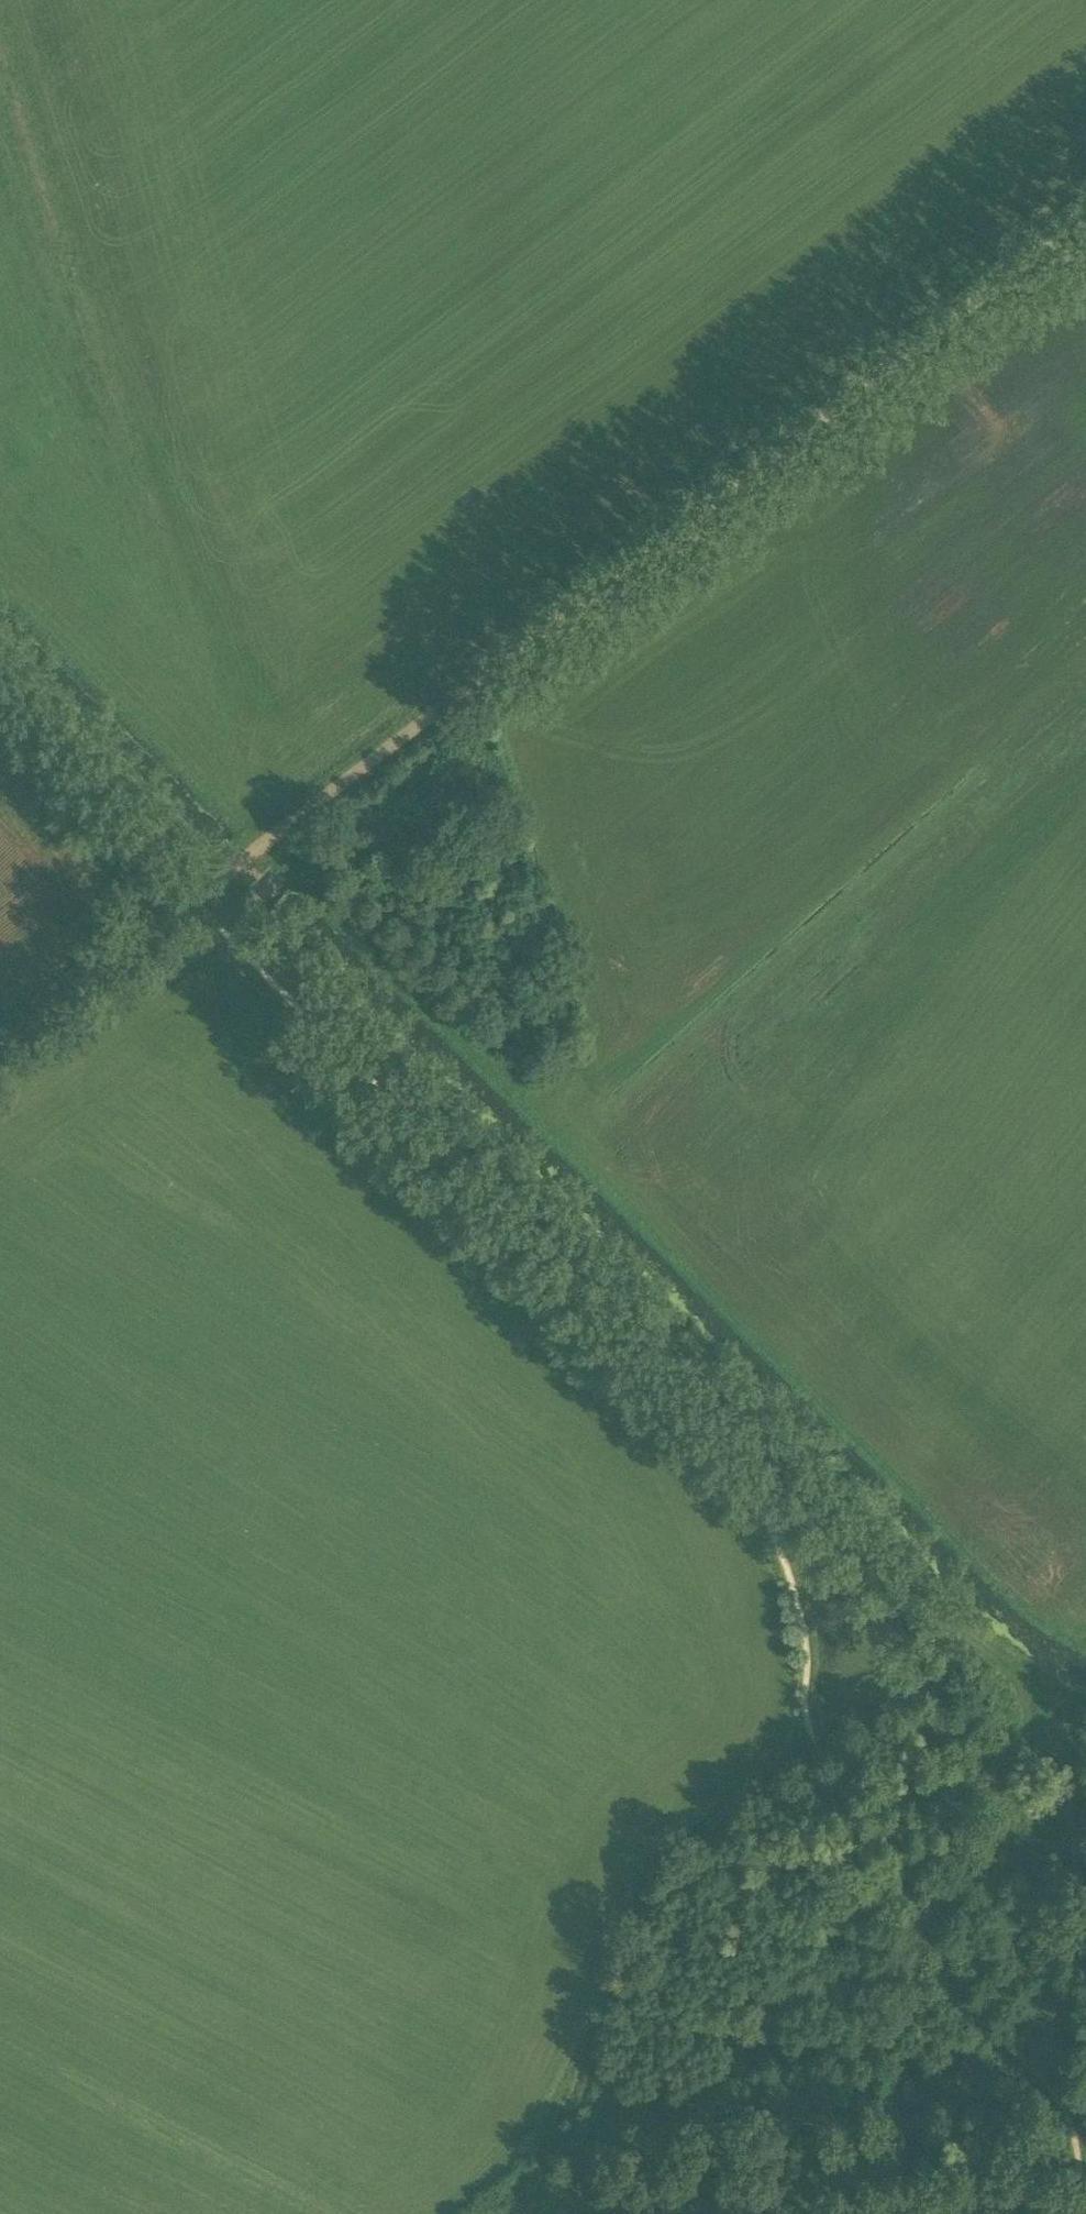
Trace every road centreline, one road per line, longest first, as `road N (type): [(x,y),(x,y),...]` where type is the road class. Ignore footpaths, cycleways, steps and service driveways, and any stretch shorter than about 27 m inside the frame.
road 1 (track): [(1085,1935),(1061,1764),(1036,1701),(988,1646),(209,889)]
road 2 (unclassified): [(0,1049),(267,838),(660,555),(1085,215)]

